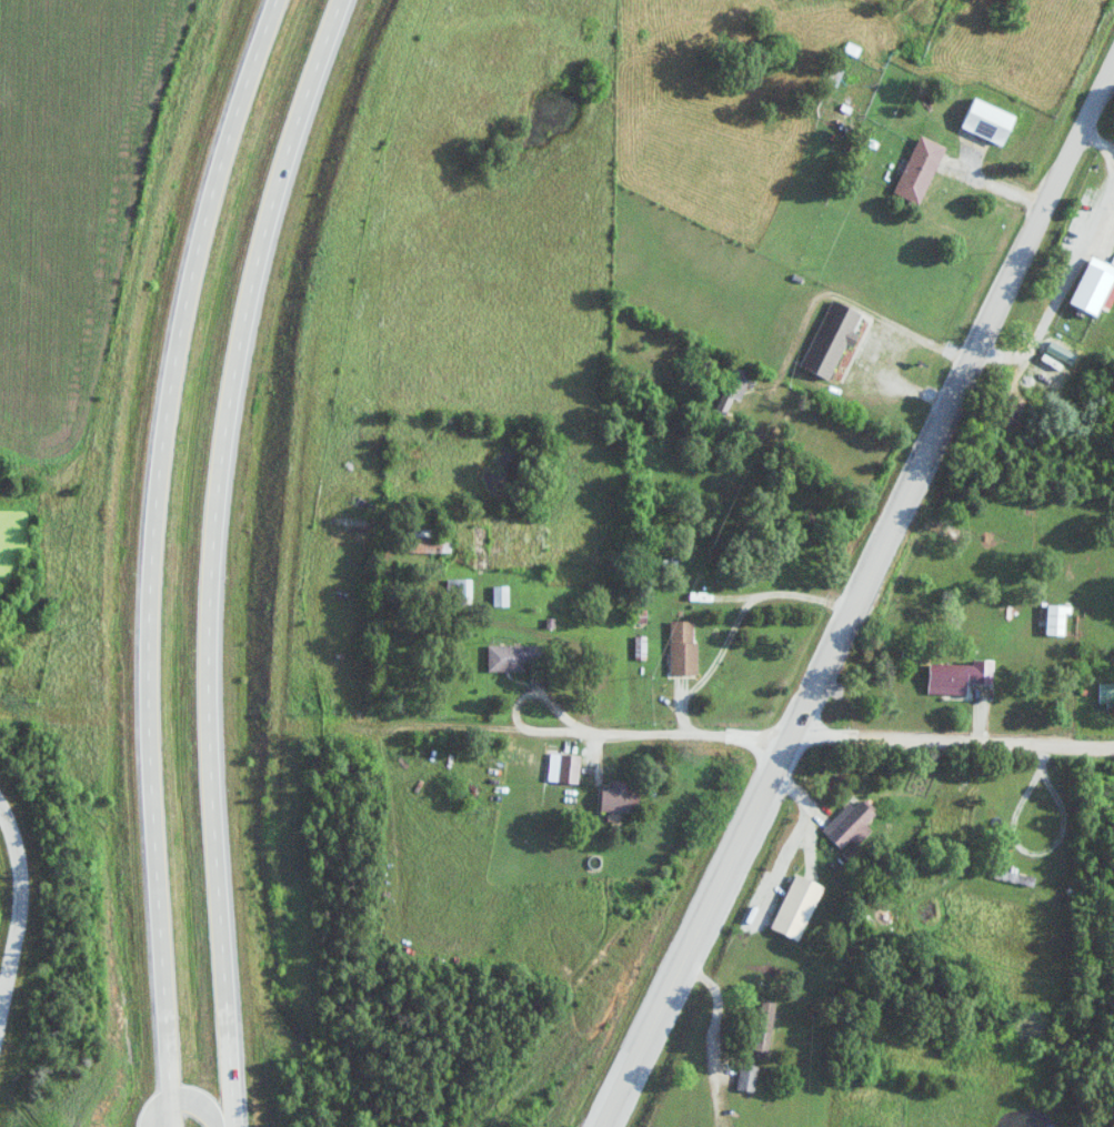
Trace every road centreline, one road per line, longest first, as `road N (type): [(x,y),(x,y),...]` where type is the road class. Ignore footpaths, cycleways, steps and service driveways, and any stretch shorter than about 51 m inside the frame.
road 1 (secondary): [(606,1126),(1113,84)]
road 2 (trunk): [(234,1126),(209,715),(217,517),(225,430),(265,233),(343,0)]
road 3 (trunk): [(279,0),(202,233),(155,501),(151,761),(174,1126)]
road 4 (residential): [(328,727),(1113,752)]
road 5 (residential): [(0,1033),(23,916),(22,866),(0,799)]

